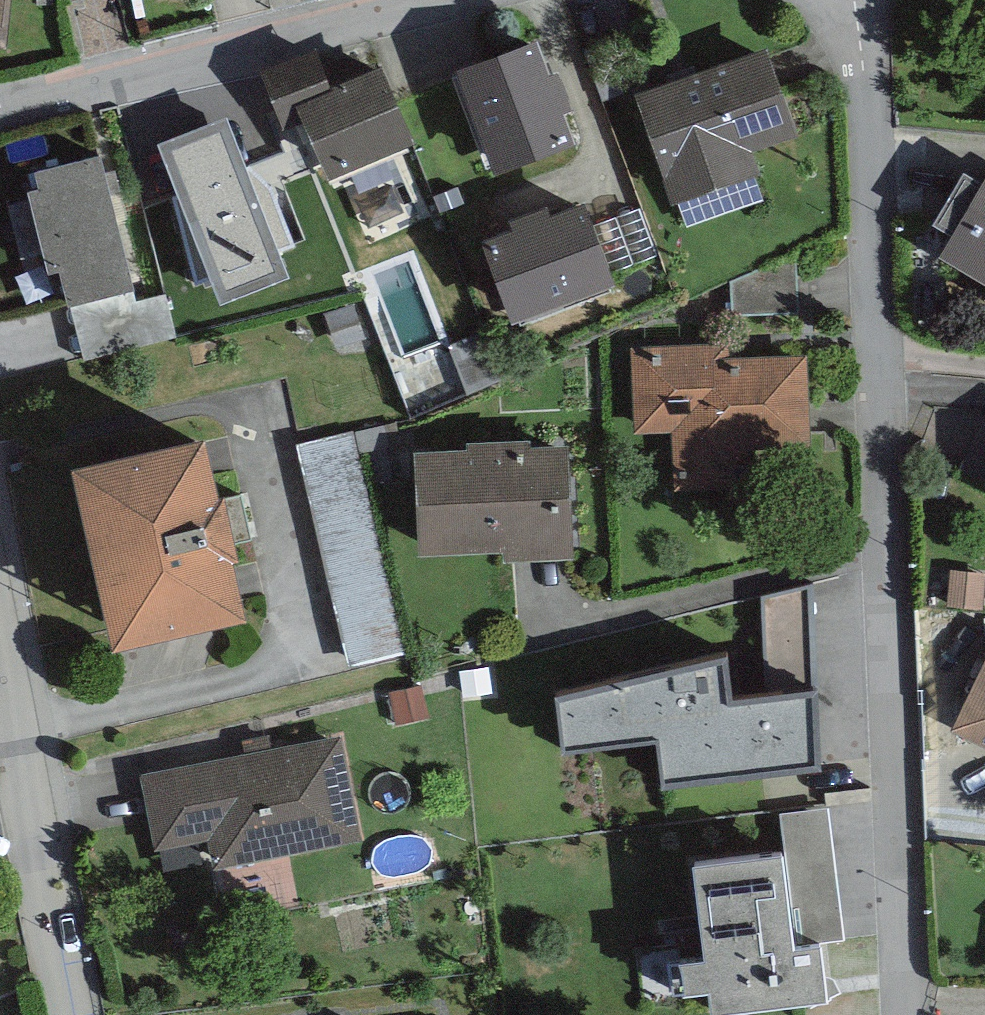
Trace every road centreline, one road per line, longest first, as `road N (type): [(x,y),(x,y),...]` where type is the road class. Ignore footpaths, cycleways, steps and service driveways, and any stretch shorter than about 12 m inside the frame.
road 1 (residential): [(905,1014),(867,0)]
road 2 (residential): [(0,111),(437,0)]
road 3 (residential): [(70,1014),(0,656)]

